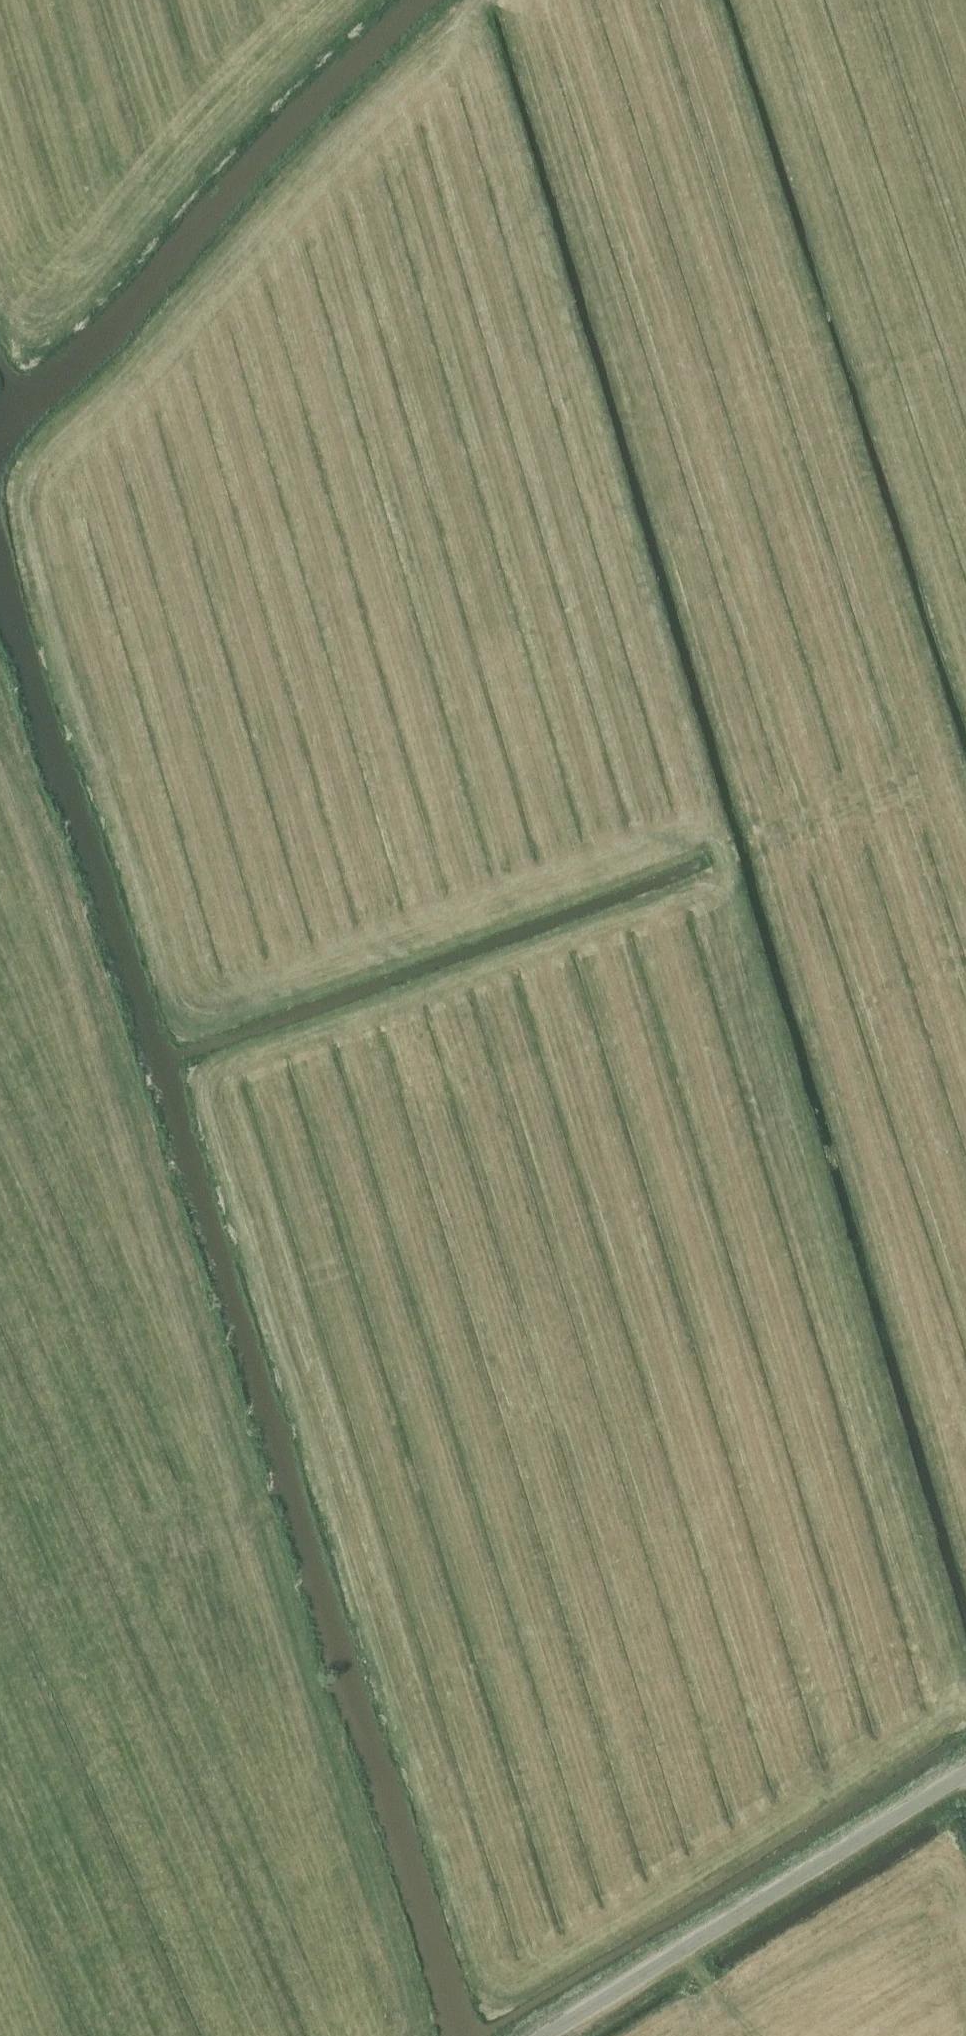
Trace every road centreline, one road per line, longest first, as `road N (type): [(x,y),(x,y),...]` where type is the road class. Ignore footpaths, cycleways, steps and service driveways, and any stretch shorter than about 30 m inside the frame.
road 1 (unclassified): [(543,2035),(965,1773)]

